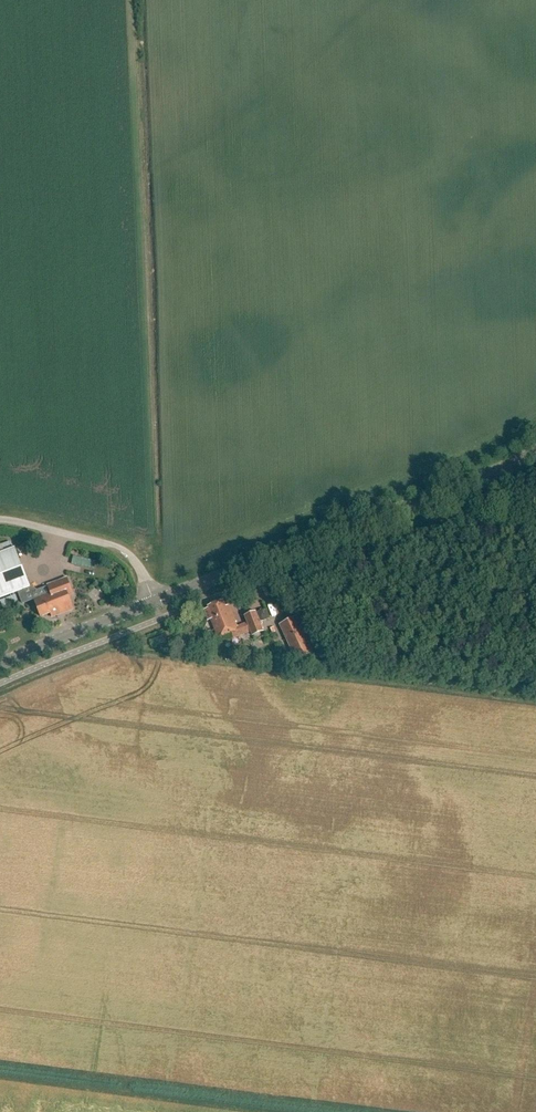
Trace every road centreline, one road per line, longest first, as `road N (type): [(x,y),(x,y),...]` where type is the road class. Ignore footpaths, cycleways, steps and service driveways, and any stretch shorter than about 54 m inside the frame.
road 1 (secondary): [(0,667),(535,449)]
road 2 (track): [(155,603),(133,560),(117,548),(0,520)]

